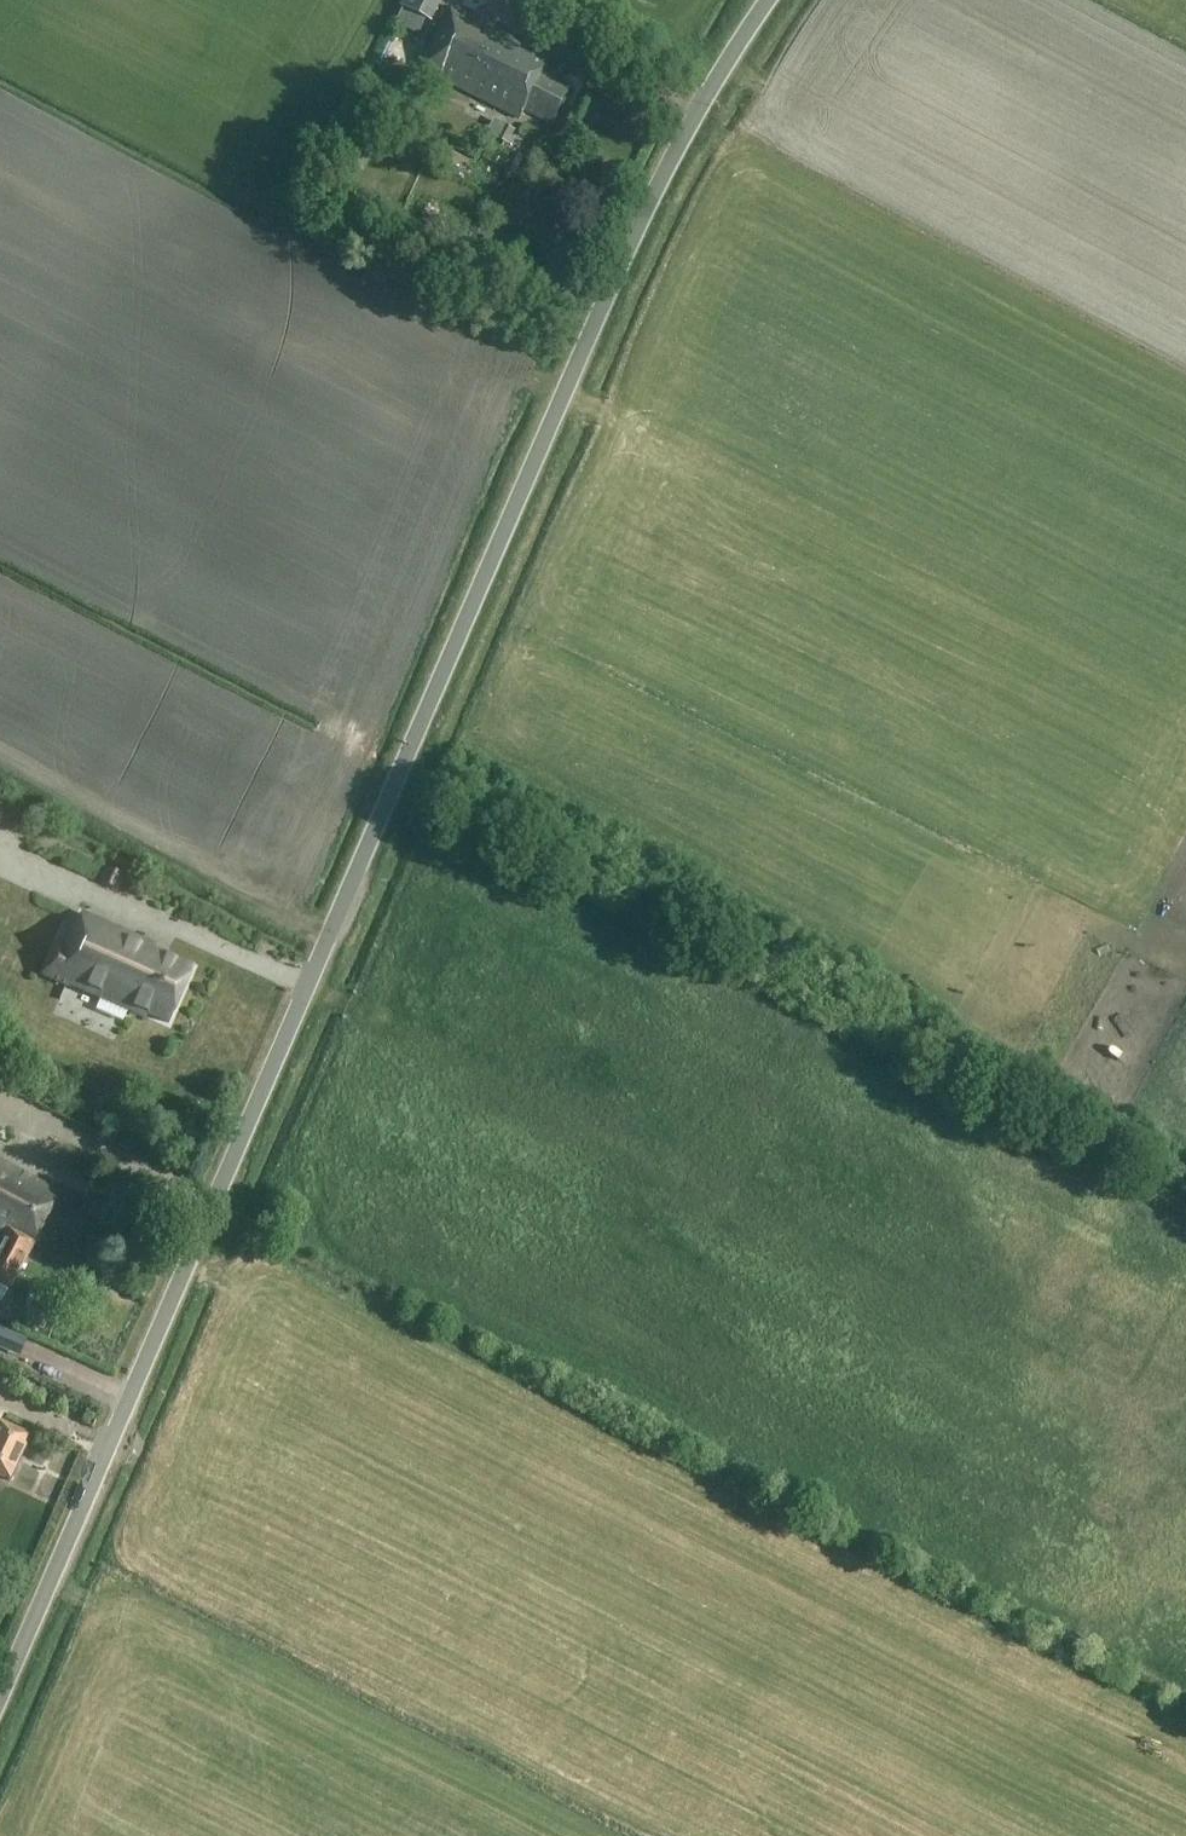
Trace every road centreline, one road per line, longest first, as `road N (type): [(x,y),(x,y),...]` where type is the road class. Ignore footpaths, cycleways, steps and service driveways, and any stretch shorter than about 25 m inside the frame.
road 1 (unclassified): [(0,1695),(675,133),(750,0)]

